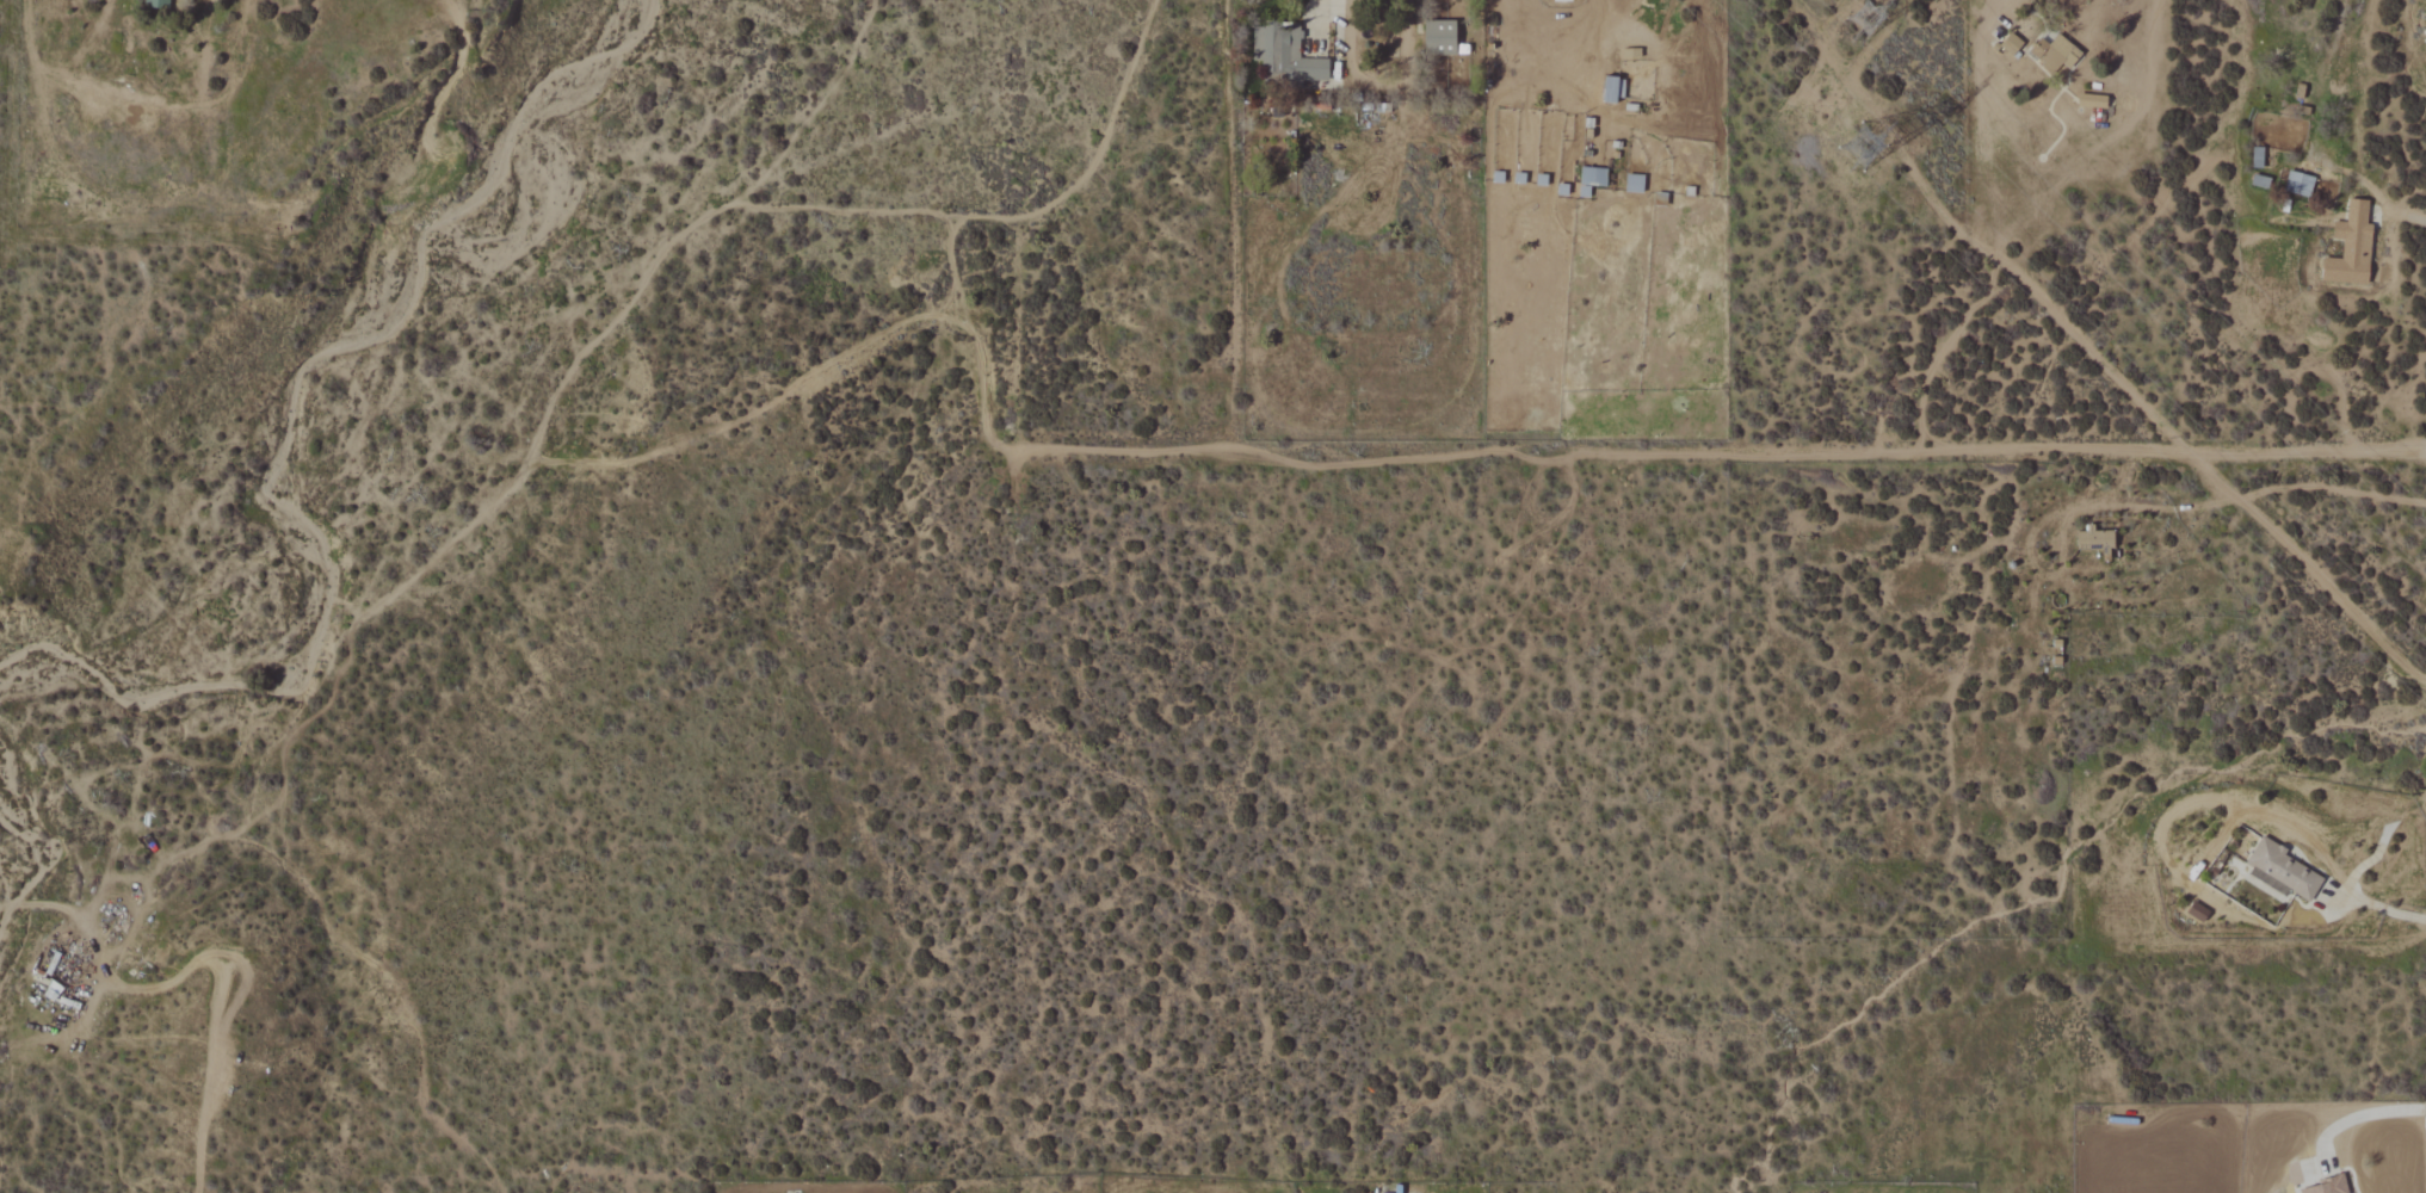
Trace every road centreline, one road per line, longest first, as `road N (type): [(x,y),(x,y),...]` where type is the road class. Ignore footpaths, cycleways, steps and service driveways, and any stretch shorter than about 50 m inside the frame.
road 1 (residential): [(2425,452),(1537,446),(1368,464),(1327,449),(1235,446),(1150,456),(1016,450)]
road 2 (track): [(0,908),(60,904),(76,916),(107,979),(123,988),(168,983),(200,960),(222,969),(197,1192)]

